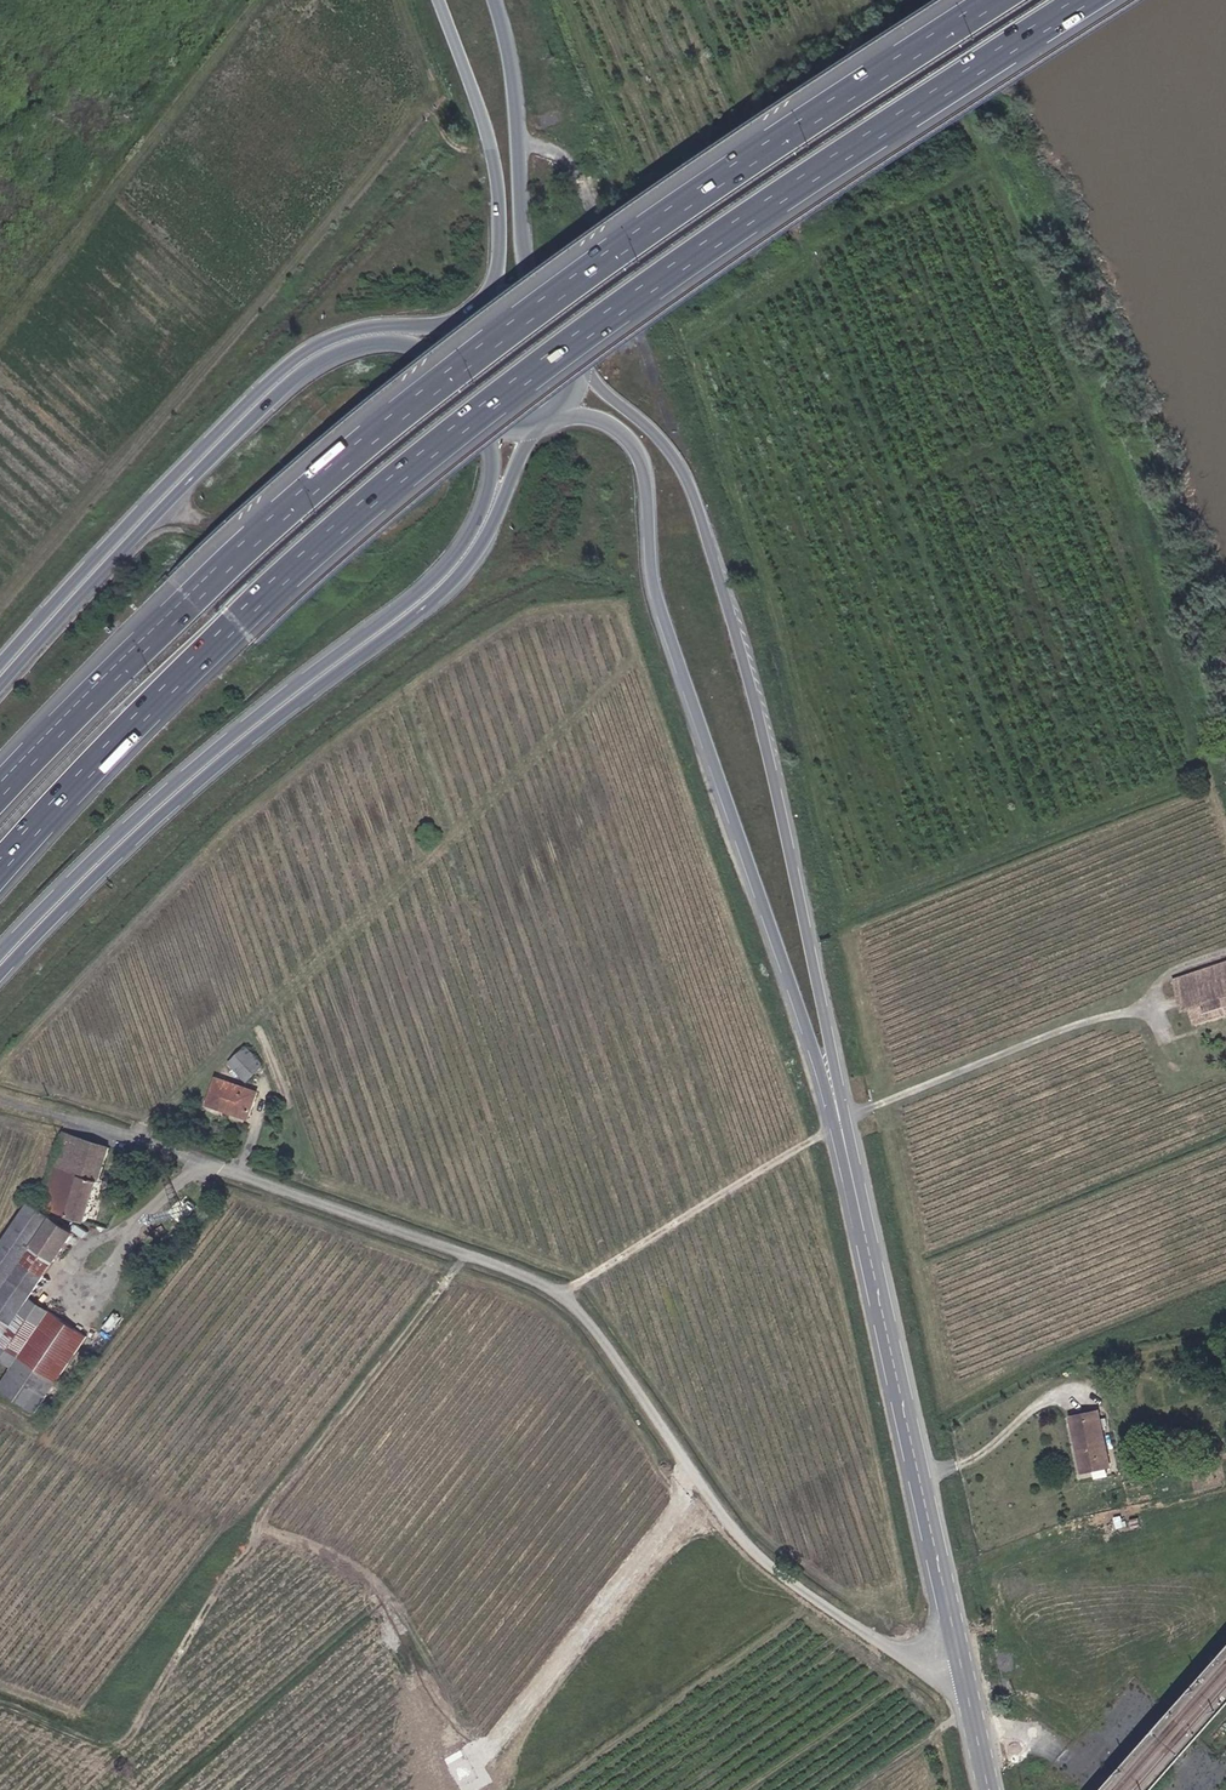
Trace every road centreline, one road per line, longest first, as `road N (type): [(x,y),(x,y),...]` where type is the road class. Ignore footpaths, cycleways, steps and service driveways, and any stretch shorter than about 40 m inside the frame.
road 1 (motorway): [(0,867),(236,625),(445,449),(848,169),(1117,0)]
road 2 (motorway): [(1001,0),(686,206),(415,406),(192,599),(0,791)]
road 3 (unclassified): [(958,1660),(910,1660),(741,1549),(549,1292),(449,1247),(201,1166)]
road 4 (tertiary): [(838,1110),(759,702),(712,524),(672,451),(584,361)]
road 5 (tertiary): [(560,418),(621,431),(646,468),(657,603),(838,1110)]
road 6 (motorway): [(0,976),(148,828),(450,589),(474,560),(539,429)]
road 7 (motorway): [(487,425),(489,480),(460,553),(401,610),(173,784),(0,953)]
road 8 (motorway): [(470,320),(355,333),(290,365),(0,666)]
road 9 (motorway): [(0,687),(295,380),(358,347),(399,341),(420,348),(452,380)]
road 10 (tertiary): [(958,1660),(838,1110)]
road 11 (secondary): [(439,0),(497,167),(503,263),(484,309)]
road 12 (secondary): [(548,307),(529,259),(503,0)]
road 13 (unclassified): [(201,1166),(0,1101)]
road 14 (unclassified): [(96,1304),(149,1220),(201,1166)]
road 15 (tertiary): [(988,1789),(958,1660)]

